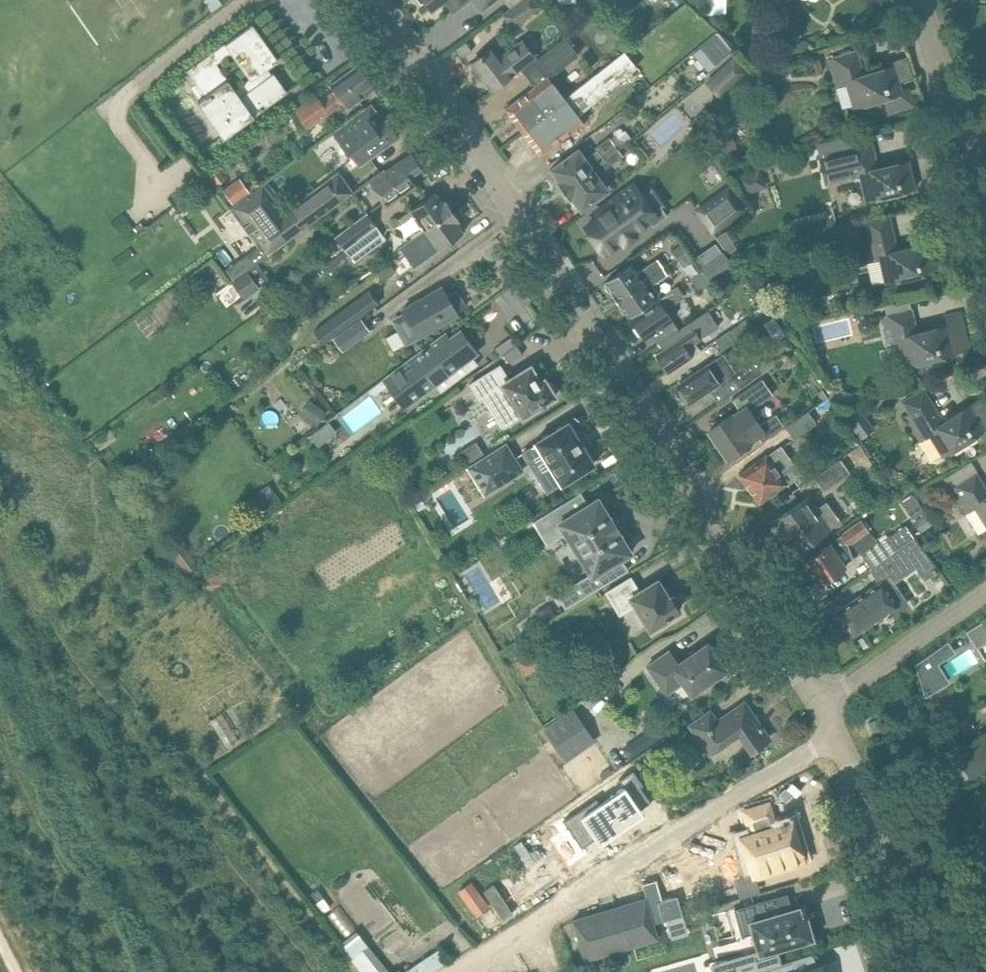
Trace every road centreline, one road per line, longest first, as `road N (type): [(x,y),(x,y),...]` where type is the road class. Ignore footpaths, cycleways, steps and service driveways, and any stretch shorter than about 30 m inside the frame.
road 1 (residential): [(824,703),(536,241),(367,0)]
road 2 (residential): [(456,971),(839,730)]
road 3 (residential): [(924,971),(886,843),(839,730)]
road 4 (unclassified): [(985,216),(919,0)]
road 5 (residential): [(985,590),(824,703)]

